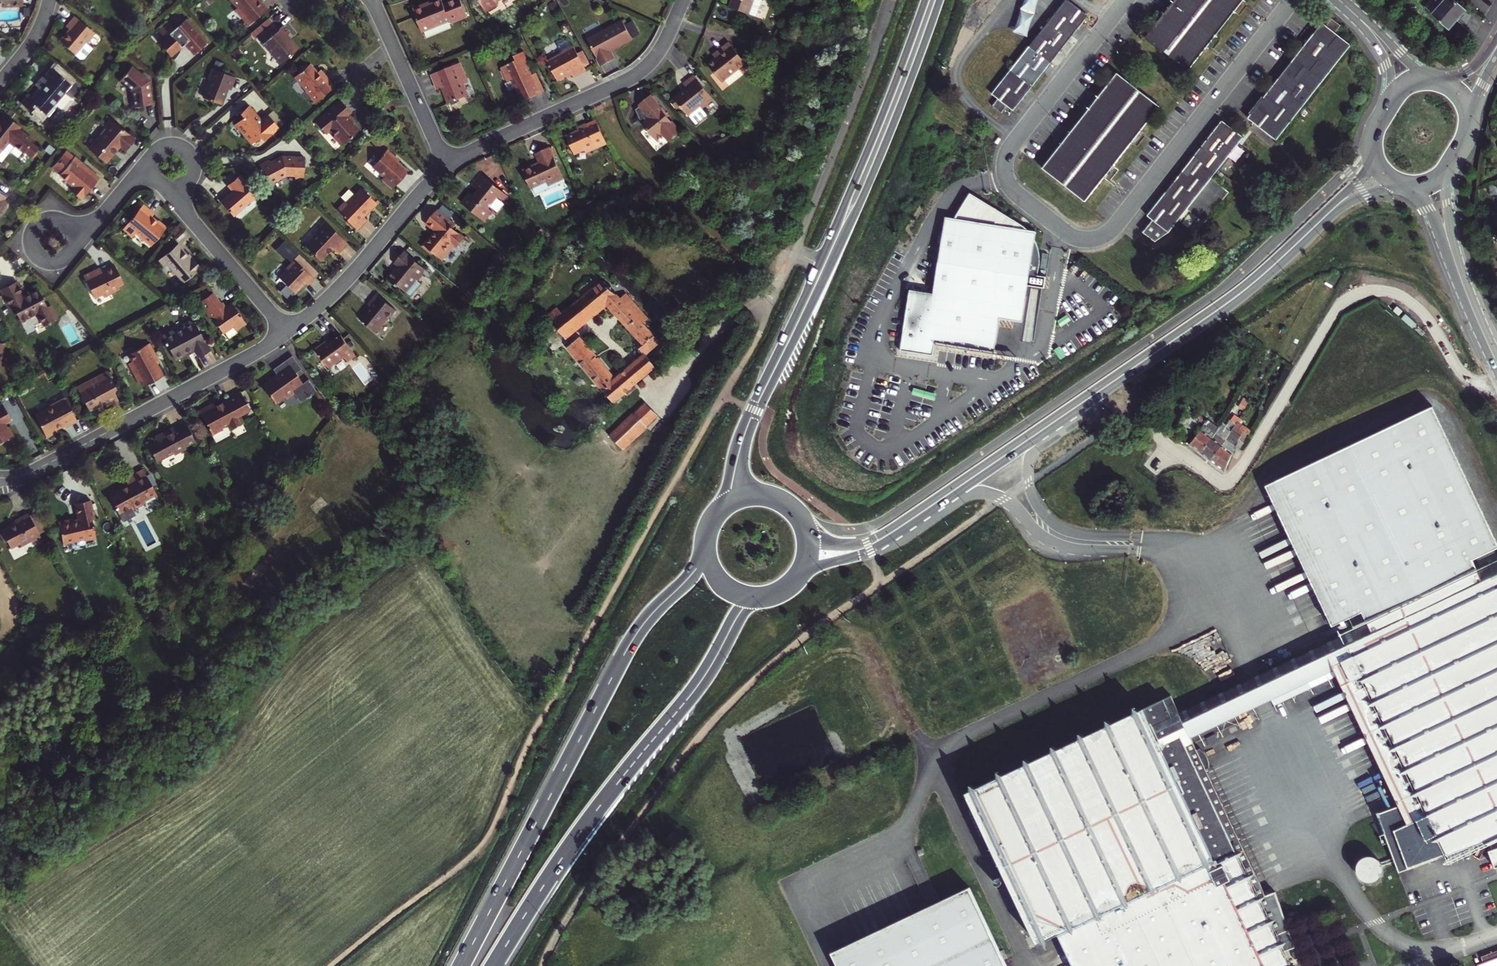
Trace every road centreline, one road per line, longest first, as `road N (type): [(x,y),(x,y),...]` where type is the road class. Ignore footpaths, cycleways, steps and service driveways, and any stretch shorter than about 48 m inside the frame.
road 1 (trunk): [(808,559),(852,552),(917,516),(1239,295),(1341,201),(1391,177)]
road 2 (residential): [(1123,0),(1003,152),(999,171),(1010,197),(1069,242),(1083,244),(1111,230),(1291,0)]
road 3 (unclassified): [(1124,418),(1217,478),(1235,478),(1333,314),(1373,289),(1421,310),(1468,381),(1496,383)]
road 4 (primary): [(934,0),(852,209),(748,423),(733,480)]
road 5 (trunk): [(705,540),(691,574),(631,641),(460,965)]
road 6 (track): [(545,965),(595,874),(698,738),(757,678),(852,603)]
road 7 (trunk): [(494,965),(591,817),(698,686),(740,613),(766,596)]
road 8 (track): [(852,603),(1124,418)]
road 9 (residential): [(289,331),(30,473),(0,479)]
road 10 (residential): [(682,0),(661,47),(634,76),(445,163)]
road 11 (residential): [(445,163),(345,281),(289,331)]
road 12 (residential): [(373,0),(445,163)]
road 13 (residential): [(289,331),(174,198)]
road 14 (track): [(658,388),(738,306),(778,288)]
road 15 (track): [(936,757),(915,735),(869,648)]
road 16 (residential): [(141,167),(94,223),(46,244)]

